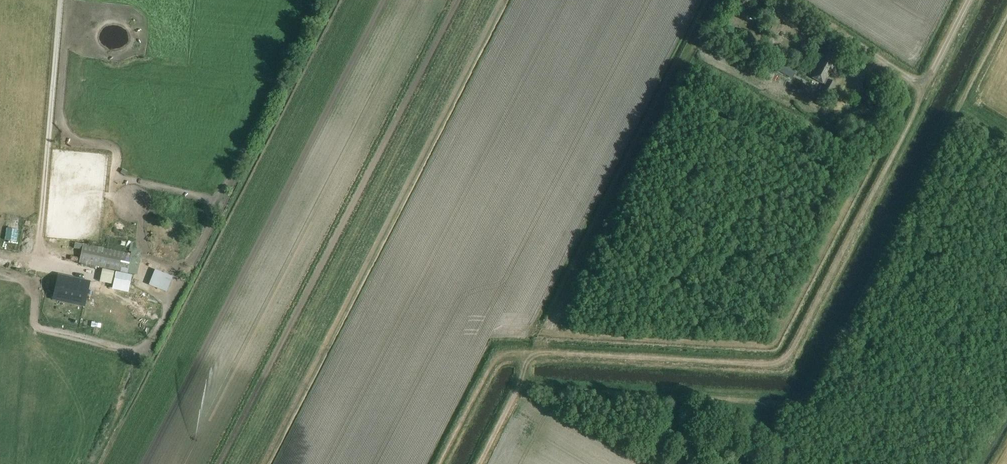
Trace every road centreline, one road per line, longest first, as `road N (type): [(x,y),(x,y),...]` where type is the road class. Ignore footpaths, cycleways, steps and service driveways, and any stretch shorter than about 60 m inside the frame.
road 1 (track): [(969,0),(790,353),(770,364),(538,354),(478,463)]
road 2 (track): [(1006,10),(806,394),(773,401),(529,386),(513,391)]
road 3 (track): [(61,0),(39,253),(65,268)]

